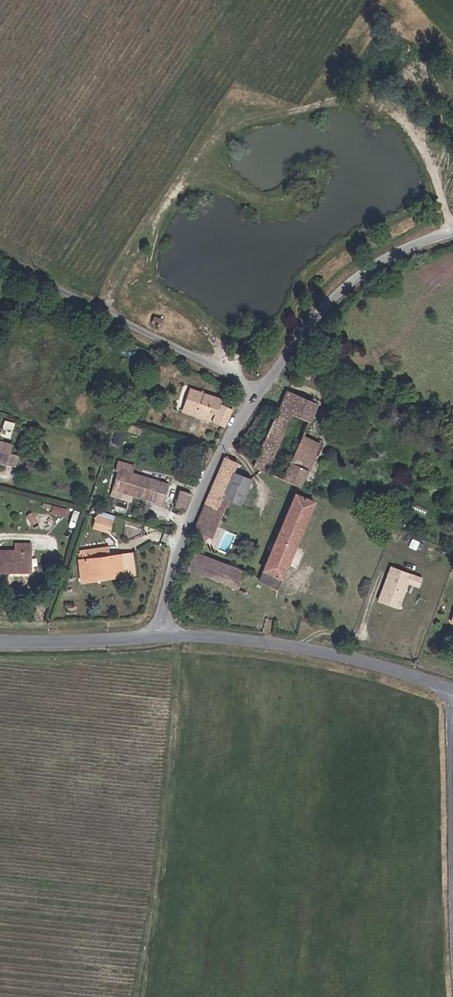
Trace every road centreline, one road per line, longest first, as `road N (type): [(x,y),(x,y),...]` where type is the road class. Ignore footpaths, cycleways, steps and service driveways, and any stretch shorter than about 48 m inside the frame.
road 1 (tertiary): [(158,637),(354,659),(452,690)]
road 2 (unclassified): [(0,263),(257,391)]
road 3 (unclassified): [(158,637),(186,525),(257,391)]
road 4 (unclassified): [(257,391),(338,291),(410,241),(452,230)]
road 5 (tertiary): [(0,643),(158,637)]

